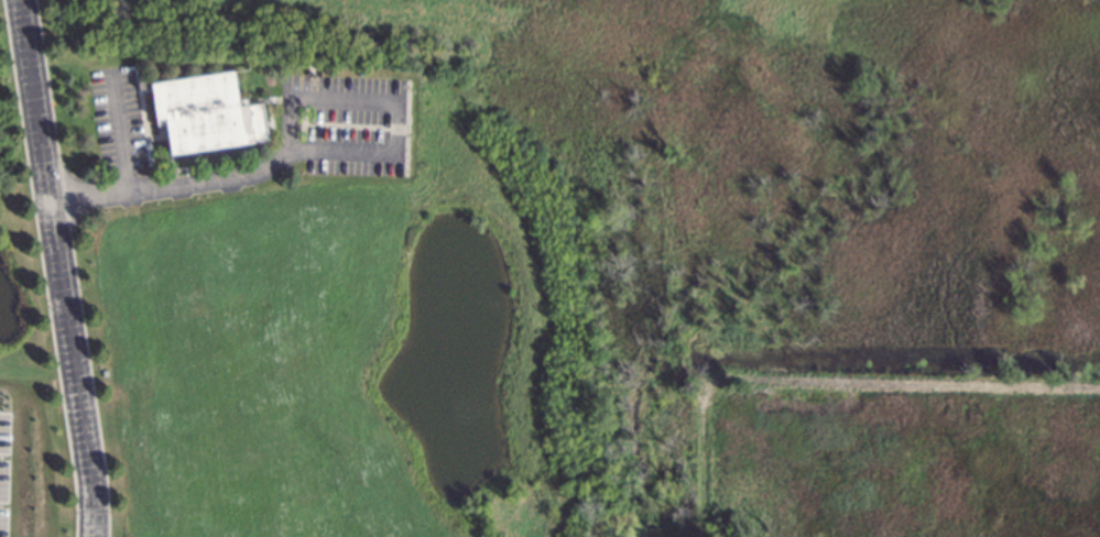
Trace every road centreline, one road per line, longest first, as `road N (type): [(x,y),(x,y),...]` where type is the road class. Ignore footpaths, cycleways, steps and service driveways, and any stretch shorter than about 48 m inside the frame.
road 1 (residential): [(91,536),(94,503),(21,0)]

